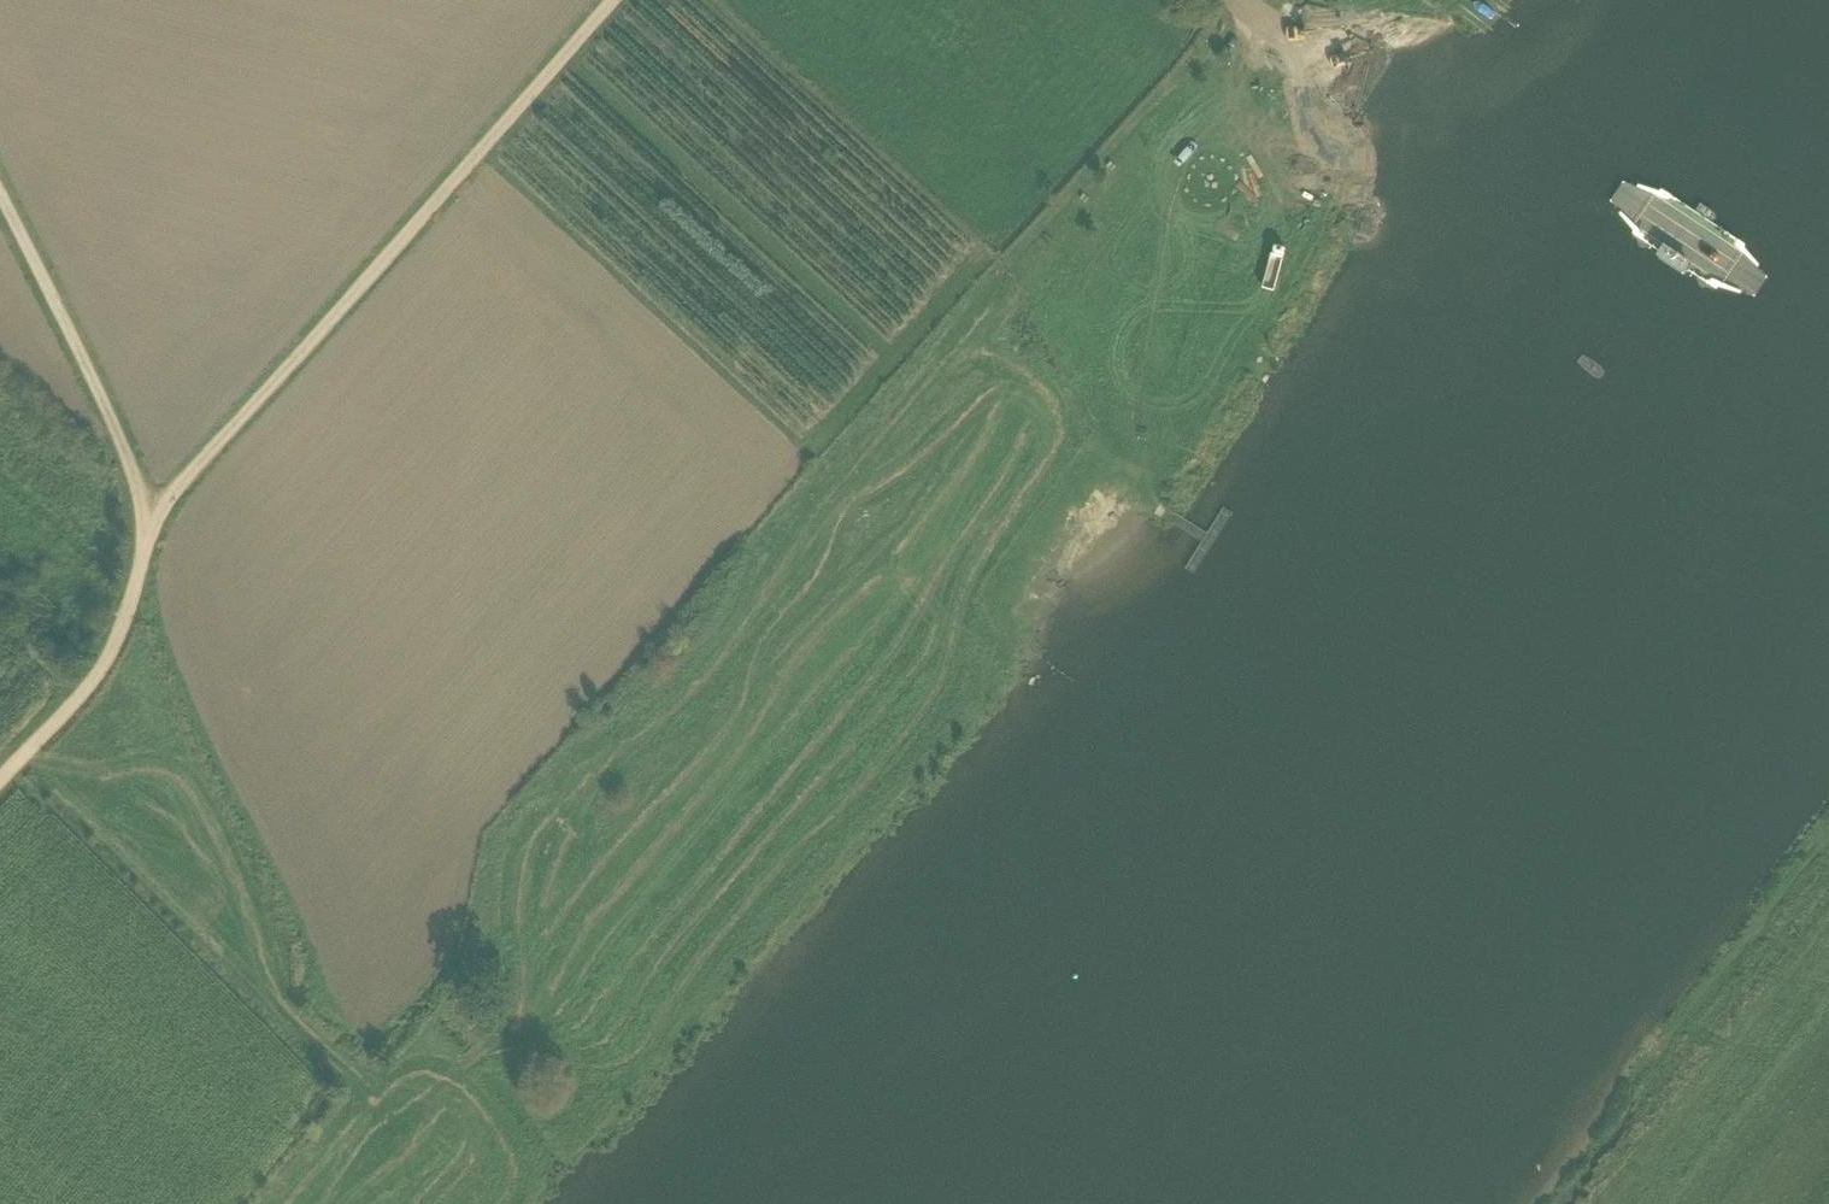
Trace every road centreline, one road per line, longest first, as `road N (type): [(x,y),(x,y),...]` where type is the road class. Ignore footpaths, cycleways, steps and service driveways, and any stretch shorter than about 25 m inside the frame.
road 1 (track): [(612,0),(158,511)]
road 2 (track): [(158,511),(0,194)]
road 3 (track): [(158,511),(123,627),(86,692),(0,783)]
road 4 (tertiary): [(1368,91),(1237,0)]

